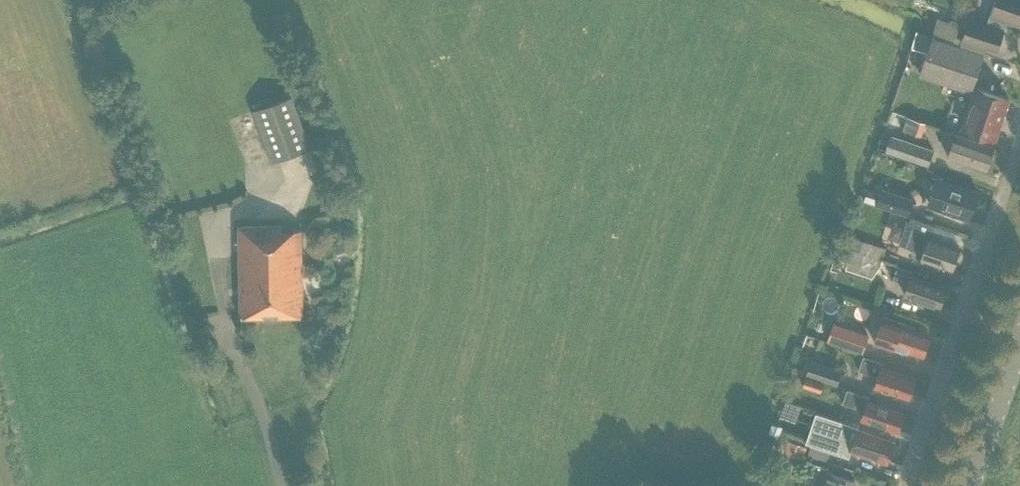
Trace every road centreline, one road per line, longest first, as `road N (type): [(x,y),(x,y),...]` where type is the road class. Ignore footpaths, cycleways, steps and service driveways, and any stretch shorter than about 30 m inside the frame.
road 1 (residential): [(903,485),(1019,142)]
road 2 (unclassified): [(971,485),(1019,345)]

